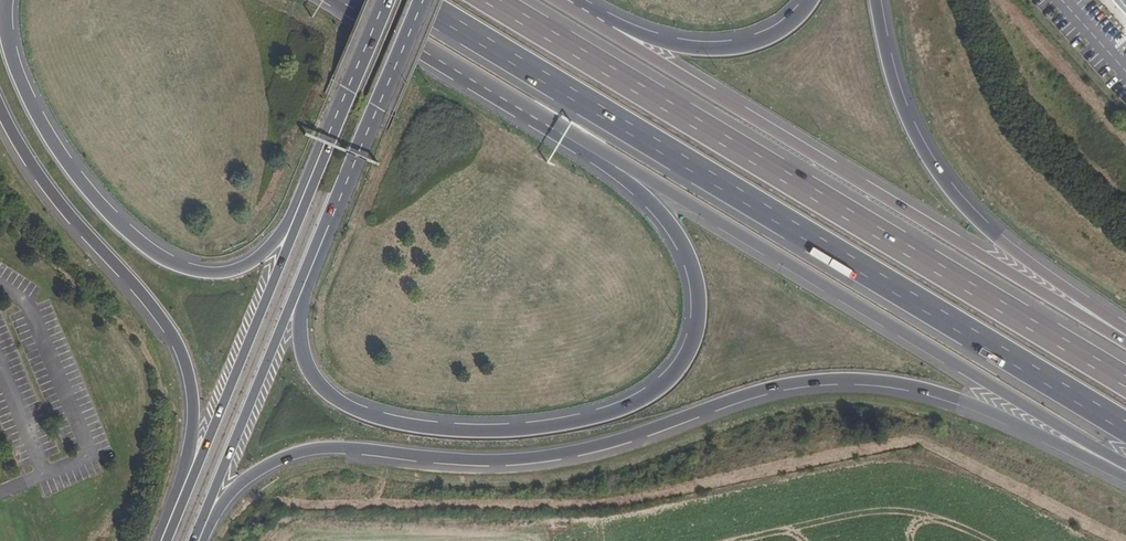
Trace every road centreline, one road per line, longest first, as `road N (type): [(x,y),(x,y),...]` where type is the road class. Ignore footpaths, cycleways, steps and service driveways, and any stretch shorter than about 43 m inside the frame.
road 1 (motorway): [(204,540),(241,482),(304,451),(536,455),(627,437),(778,385),(847,378),(954,398),(1125,477)]
road 2 (motorway): [(416,0),(1125,427)]
road 3 (motorway): [(561,133),(661,213),(693,270),(693,337),(675,372),(644,397),(559,424),(463,429),(386,419),(346,403),(321,385),(299,344),(318,252)]
road 4 (motorway): [(1125,378),(495,0)]
road 5 (motorway): [(561,133),(1125,464)]
road 6 (motorway): [(1125,342),(605,24)]
road 7 (motorway): [(326,142),(283,231),(258,257),(214,272),(175,264),(118,223),(48,134),(13,57),(5,0)]
road 8 (motorway): [(0,101),(43,180),(147,298),(183,358),(192,439),(157,540)]
road 9 (motorway): [(1125,341),(1104,313),(1002,242),(927,160),(875,0)]
road 10 (primary): [(326,142),(166,540)]
road 11 (primary): [(194,540),(318,252)]
road 12 (primary): [(318,252),(422,0)]
road 13 (motorway): [(346,0),(561,133)]
road 14 (motorway): [(807,0),(780,29),(735,47),(696,47),(605,24)]
road 15 (primary): [(385,0),(326,142)]

